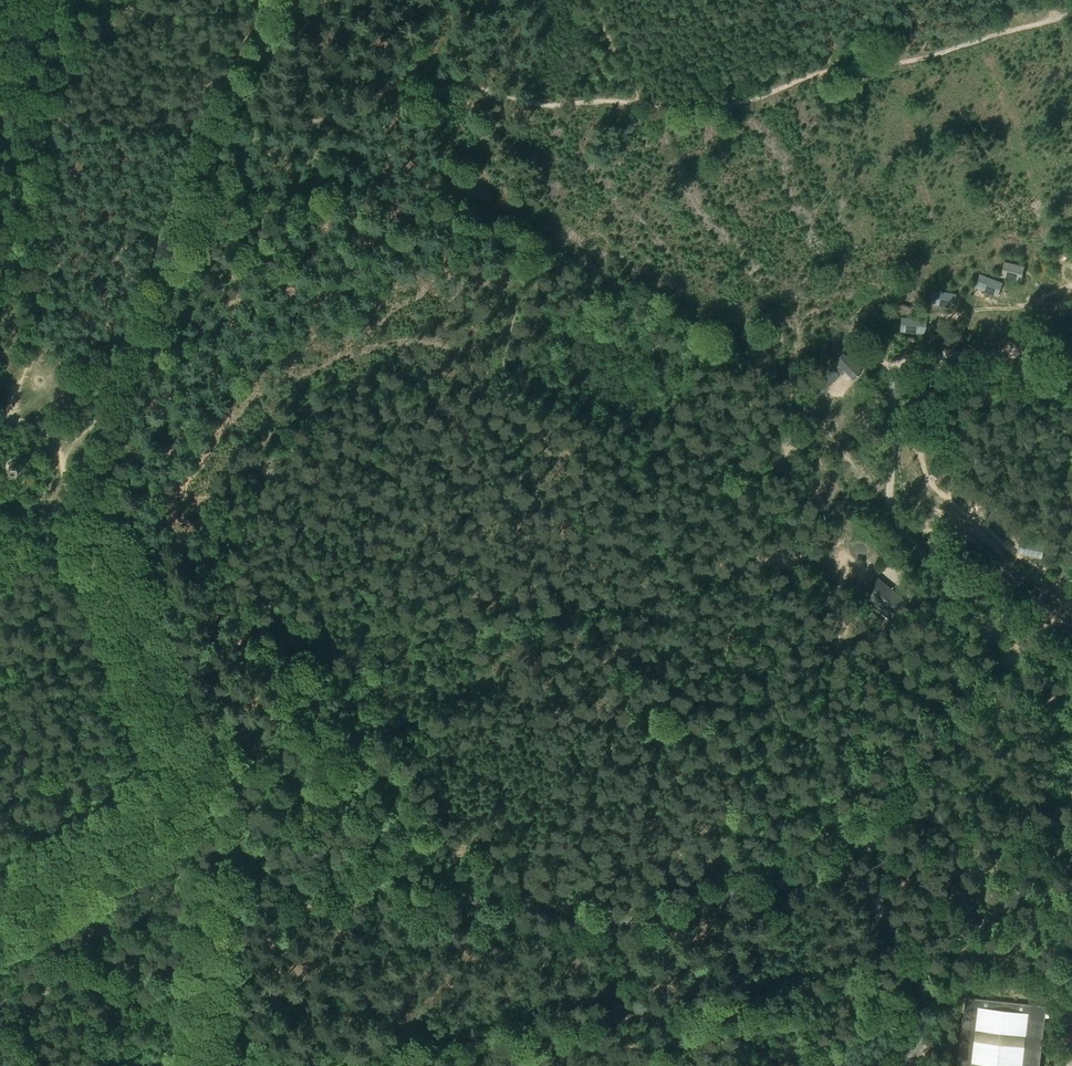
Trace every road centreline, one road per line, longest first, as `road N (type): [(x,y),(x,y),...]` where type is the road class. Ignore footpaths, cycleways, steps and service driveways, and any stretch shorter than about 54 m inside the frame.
road 1 (unclassified): [(0,919),(201,788),(271,770),(329,776),(341,803),(316,828),(243,830),(234,854),(253,875),(604,920),(678,915),(842,833),(866,857),(895,938),(938,949),(974,931),(1071,845)]

